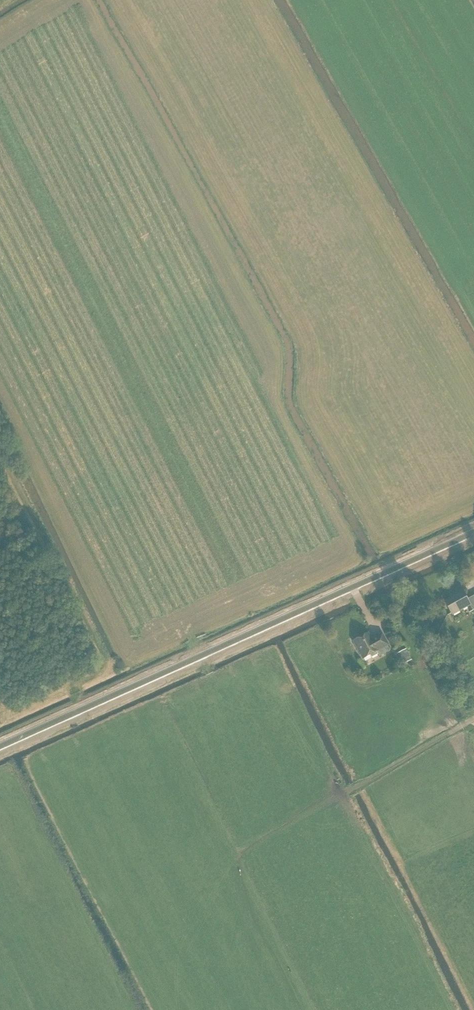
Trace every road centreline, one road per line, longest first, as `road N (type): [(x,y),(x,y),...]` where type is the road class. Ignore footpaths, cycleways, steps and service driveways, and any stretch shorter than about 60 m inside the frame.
road 1 (unclassified): [(0,746),(473,532)]

